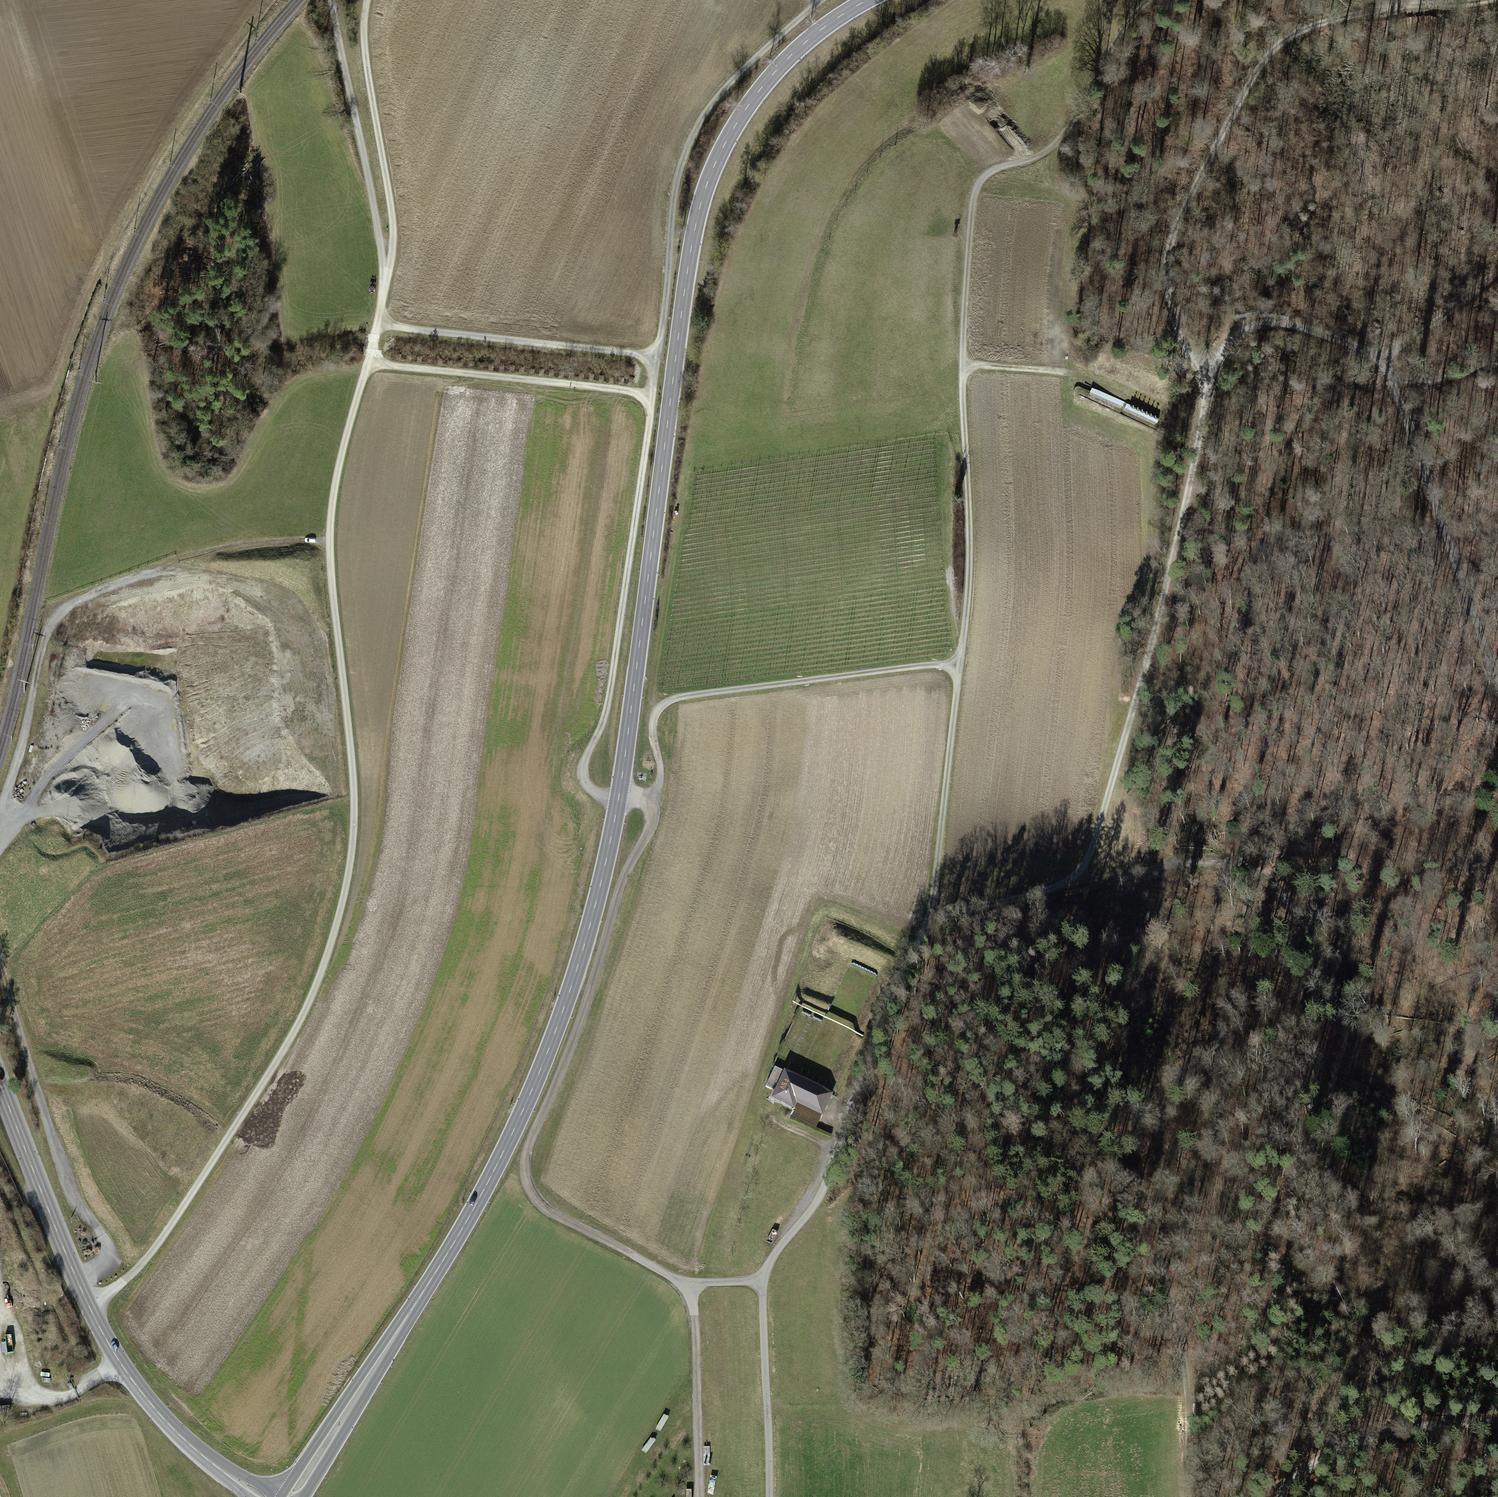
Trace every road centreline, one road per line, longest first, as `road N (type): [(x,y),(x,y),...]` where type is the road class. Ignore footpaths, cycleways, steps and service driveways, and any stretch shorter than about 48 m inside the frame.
road 1 (secondary): [(867,0),(775,71),(712,170),(689,259),(618,800),(576,972),(494,1171),(292,1496)]
road 2 (track): [(1148,0),(1118,34),(1058,139),(1030,158),(991,168),(970,193),(959,363),(964,609),(935,865),(920,928),(827,1138),(824,1189),(761,1282)]
road 3 (track): [(96,1320),(271,1064),(332,931),(353,808),(331,541),(344,447),(373,361),(386,276)]
road 4 (track): [(761,1282),(675,1279),(545,1209),(526,1176),(530,1142),(652,819),(646,802),(658,781),(655,715),(671,698),(958,662)]
road 5 (track): [(1070,882),(1237,864),(1289,897),(1318,959),(1312,992),(1280,1034),(1203,1053),(1179,1067),(1163,1094),(1155,1143),(1160,1256),(1185,1363),(1192,1496)]
road 6 (track): [(823,0),(725,88),(690,138),(678,177),(608,701),(583,768),(595,794),(618,800)]
road 7 (track): [(920,928),(1070,882),(1085,863),(1138,701),(1209,370),(1221,345),(1268,325),(1374,355)]
road 8 (track): [(1497,273),(1374,355),(1403,411),(1497,685)]
road 9 (tertiary): [(0,1085),(63,1247),(121,1365),(190,1445),(262,1496)]
road 10 (track): [(0,814),(65,605),(242,546),(331,541)]
road 11 (track): [(1185,347),(1169,291),(1175,236),(1262,56),(1307,25),(1412,3)]
road 12 (track): [(79,1281),(111,1257),(110,1249),(78,1214),(0,961)]
road 13 (track): [(386,276),(332,0)]
road 14 (track): [(386,276),(393,219),(366,63),(367,0)]
road 15 (track): [(373,361),(649,395)]
road 16 (track): [(382,322),(653,356)]
road 17 (track): [(655,715),(653,668),(685,459)]
road 18 (track): [(1497,1171),(1280,1034)]
road 19 (track): [(1497,1426),(1425,1425),(1347,1443),(1278,1496)]
road 20 (track): [(769,1496),(761,1282)]
road 21 (track): [(689,1283),(700,1496)]
road 22 (track): [(1276,1496),(1284,1454),(1353,1358)]
road 23 (track): [(0,1388),(56,1400),(121,1365)]
road 24 (track): [(959,363),(1044,368),(1080,378)]

